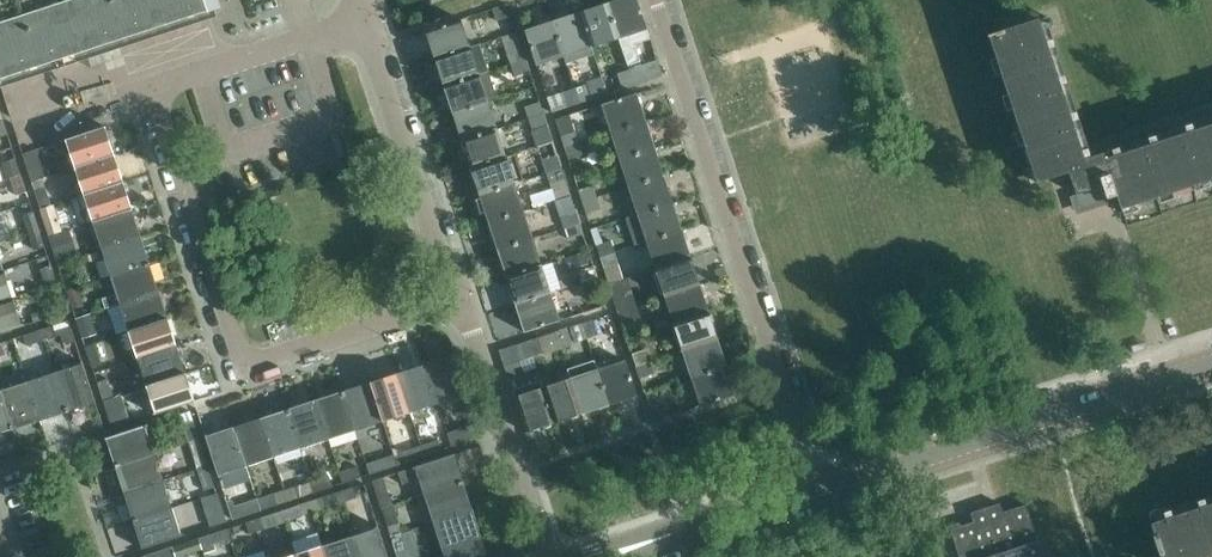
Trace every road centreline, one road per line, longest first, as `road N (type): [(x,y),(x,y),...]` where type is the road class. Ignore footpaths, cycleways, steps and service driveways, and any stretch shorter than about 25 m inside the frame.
road 1 (residential): [(464,299),(248,361),(223,345),(137,87)]
road 2 (residential): [(824,487),(657,0)]
road 3 (unclassified): [(824,487),(1211,365)]
road 4 (residential): [(464,299),(367,11)]
road 5 (residential): [(547,556),(464,299)]
road 6 (residential): [(137,87),(367,11)]
road 7 (unclassified): [(632,548),(824,487)]

